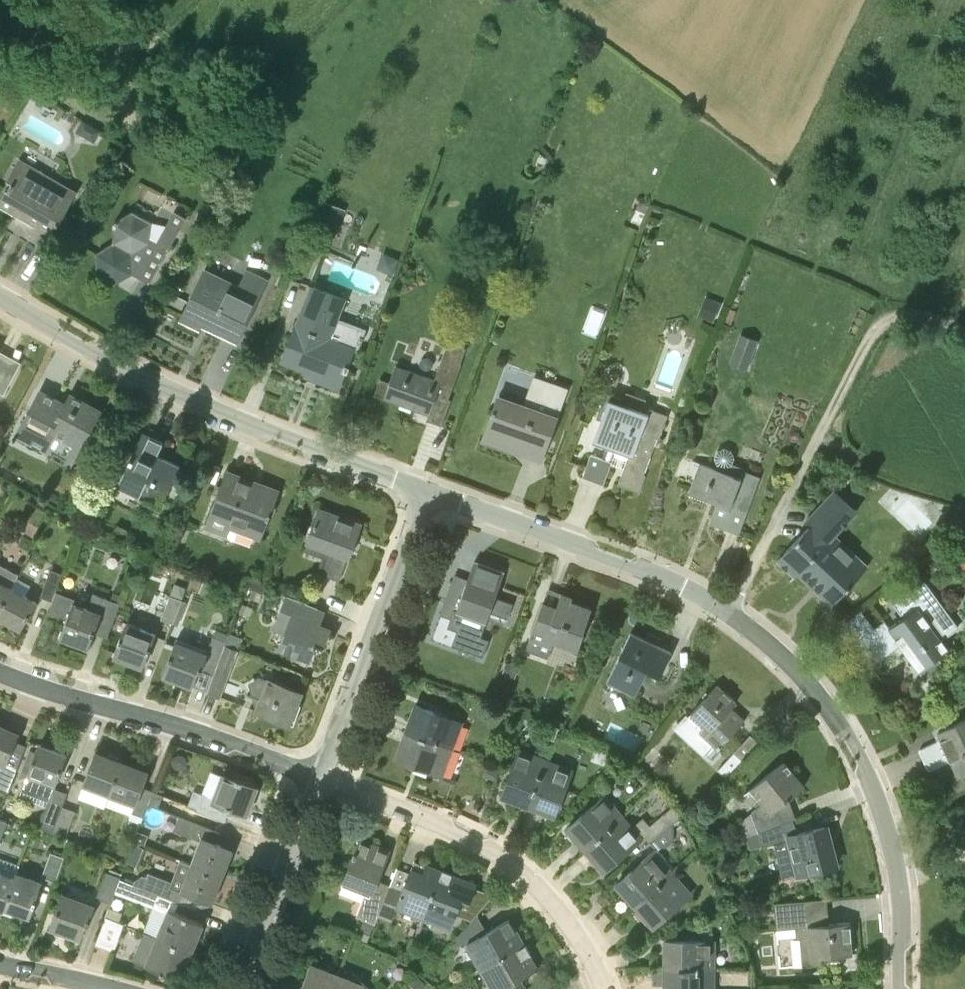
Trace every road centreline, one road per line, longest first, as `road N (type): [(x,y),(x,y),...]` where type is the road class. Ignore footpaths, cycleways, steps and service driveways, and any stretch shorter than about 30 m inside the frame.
road 1 (residential): [(902,988),(896,858),(866,765),(783,654),(728,613),(645,572),(429,491)]
road 2 (residential): [(429,491),(209,418),(0,301)]
road 3 (track): [(728,613),(878,323),(908,312),(964,328)]
road 4 (residential): [(595,988),(561,923),(510,870),(322,778)]
road 5 (residential): [(322,778),(0,674)]
road 6 (residential): [(322,778),(429,491)]
road 7 (residential): [(234,988),(322,778)]

